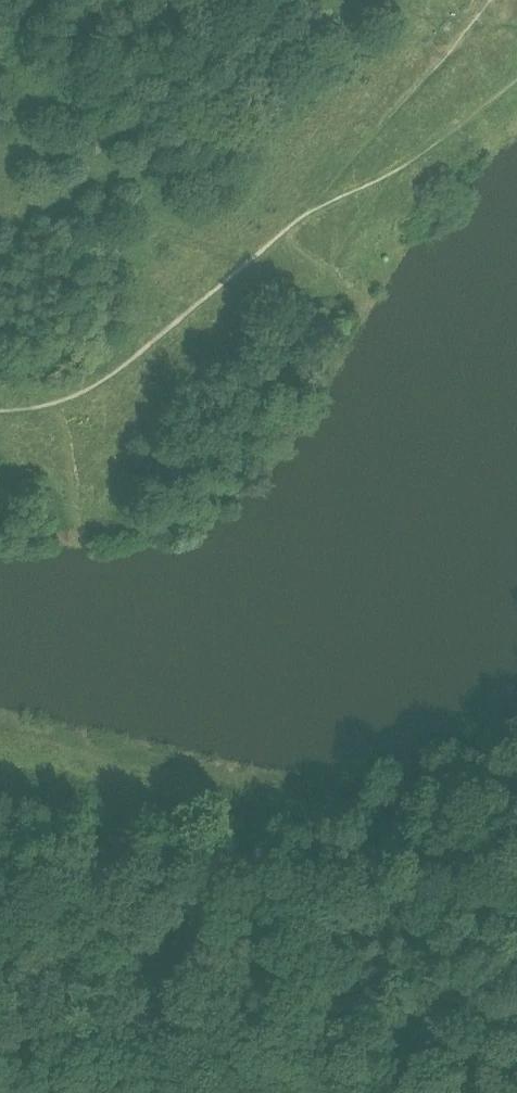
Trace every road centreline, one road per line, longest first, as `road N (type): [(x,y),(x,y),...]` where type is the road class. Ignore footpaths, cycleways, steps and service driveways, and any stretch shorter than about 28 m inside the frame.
road 1 (unclassified): [(0,847),(516,898)]

